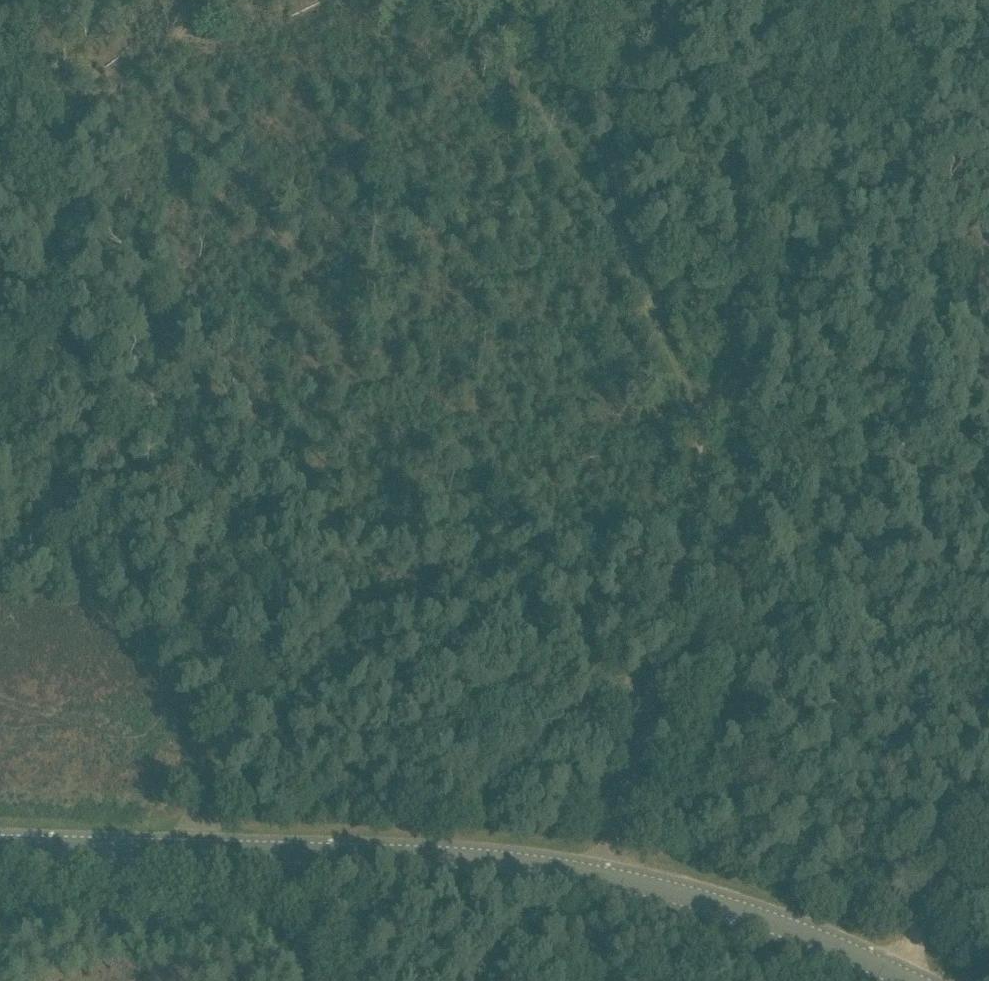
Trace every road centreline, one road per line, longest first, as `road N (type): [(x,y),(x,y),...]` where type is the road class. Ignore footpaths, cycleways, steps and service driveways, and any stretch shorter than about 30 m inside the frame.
road 1 (track): [(605,878),(636,753),(676,509),(699,457),(607,246),(456,0)]
road 2 (tertiary): [(908,980),(762,920),(575,873),(472,860),(0,847)]
road 3 (track): [(699,457),(821,384),(963,400),(988,356)]
road 4 (track): [(899,977),(949,865),(988,804)]
road 5 (track): [(988,112),(947,66),(840,16)]

